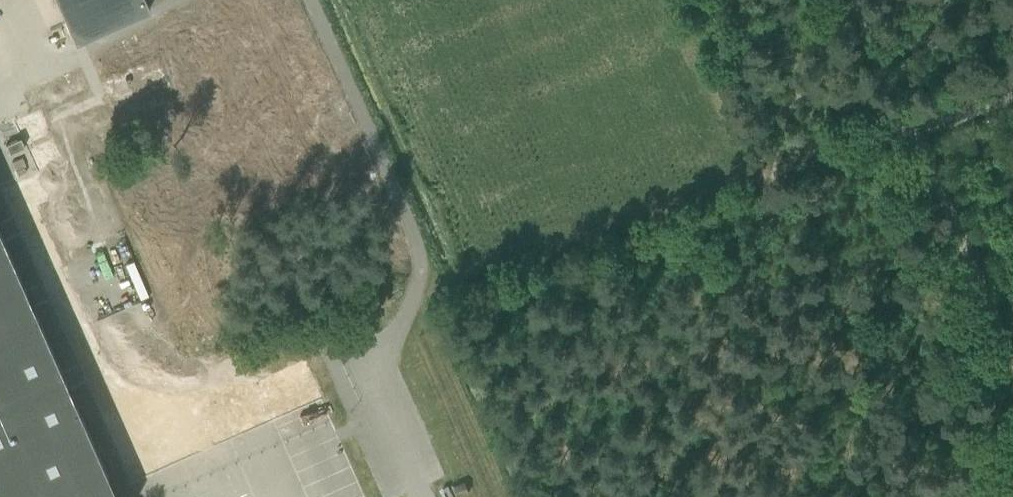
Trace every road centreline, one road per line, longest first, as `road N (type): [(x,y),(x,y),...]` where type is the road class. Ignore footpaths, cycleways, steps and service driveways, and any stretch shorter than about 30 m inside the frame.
road 1 (track): [(369,376),(427,258),(310,0)]
road 2 (track): [(1012,354),(856,0)]
road 3 (track): [(1012,99),(746,180)]
road 4 (track): [(193,0),(80,50)]

